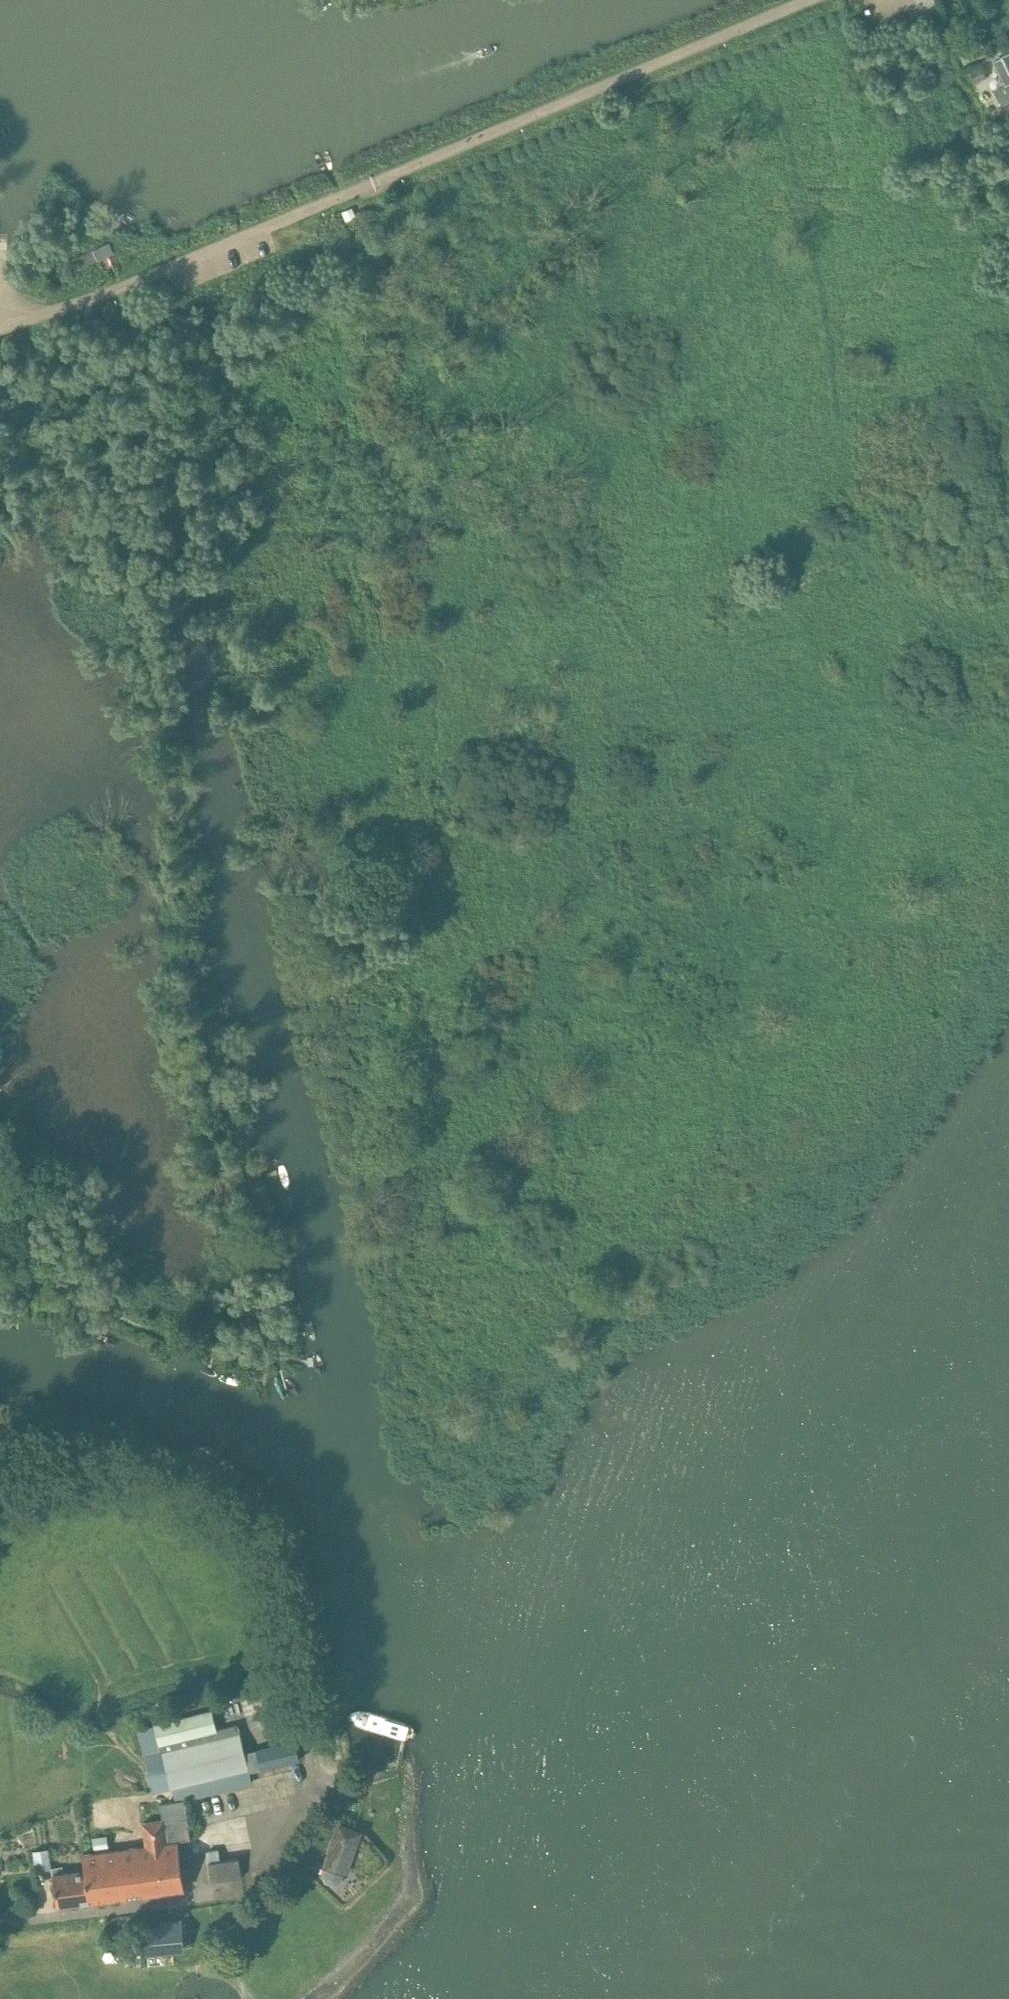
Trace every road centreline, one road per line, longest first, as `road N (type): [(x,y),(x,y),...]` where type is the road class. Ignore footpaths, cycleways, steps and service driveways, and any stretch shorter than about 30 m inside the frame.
road 1 (track): [(306,1721),(270,1542),(254,1514),(109,1460),(54,1456),(0,1474)]
road 2 (residential): [(0,326),(105,294),(374,183)]
road 3 (residential): [(0,1923),(159,1902)]

